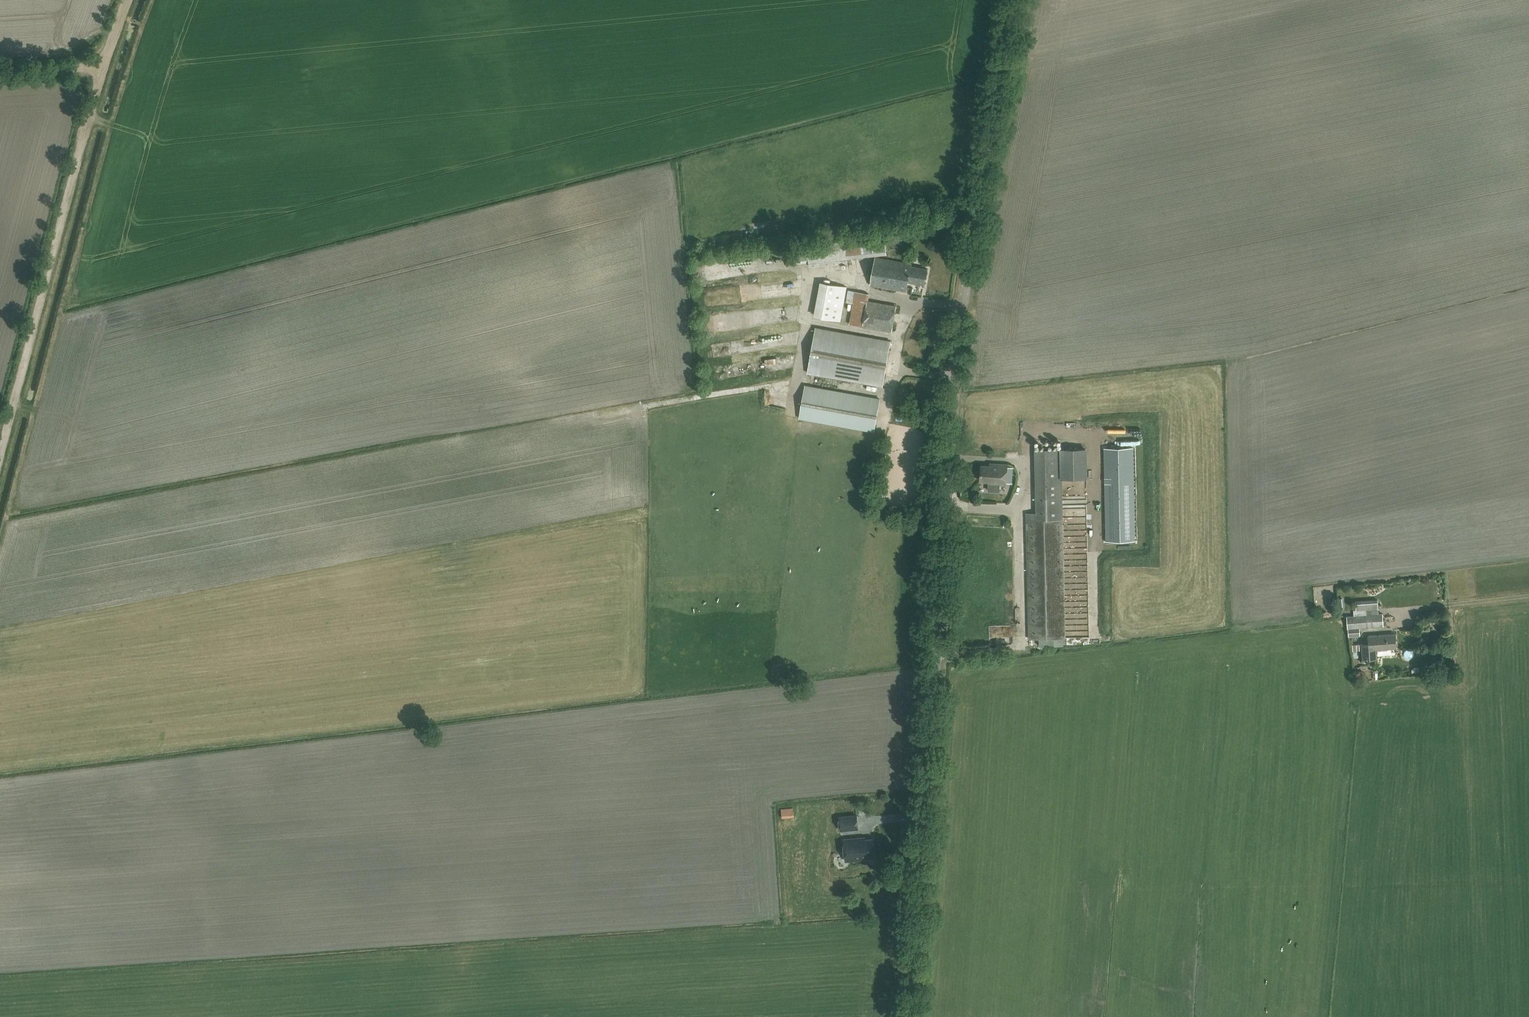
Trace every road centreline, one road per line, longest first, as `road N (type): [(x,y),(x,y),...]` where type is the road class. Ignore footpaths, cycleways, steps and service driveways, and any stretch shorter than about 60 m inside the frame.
road 1 (unclassified): [(911,1016),(961,308),(1015,0)]
road 2 (track): [(104,71),(0,439)]

